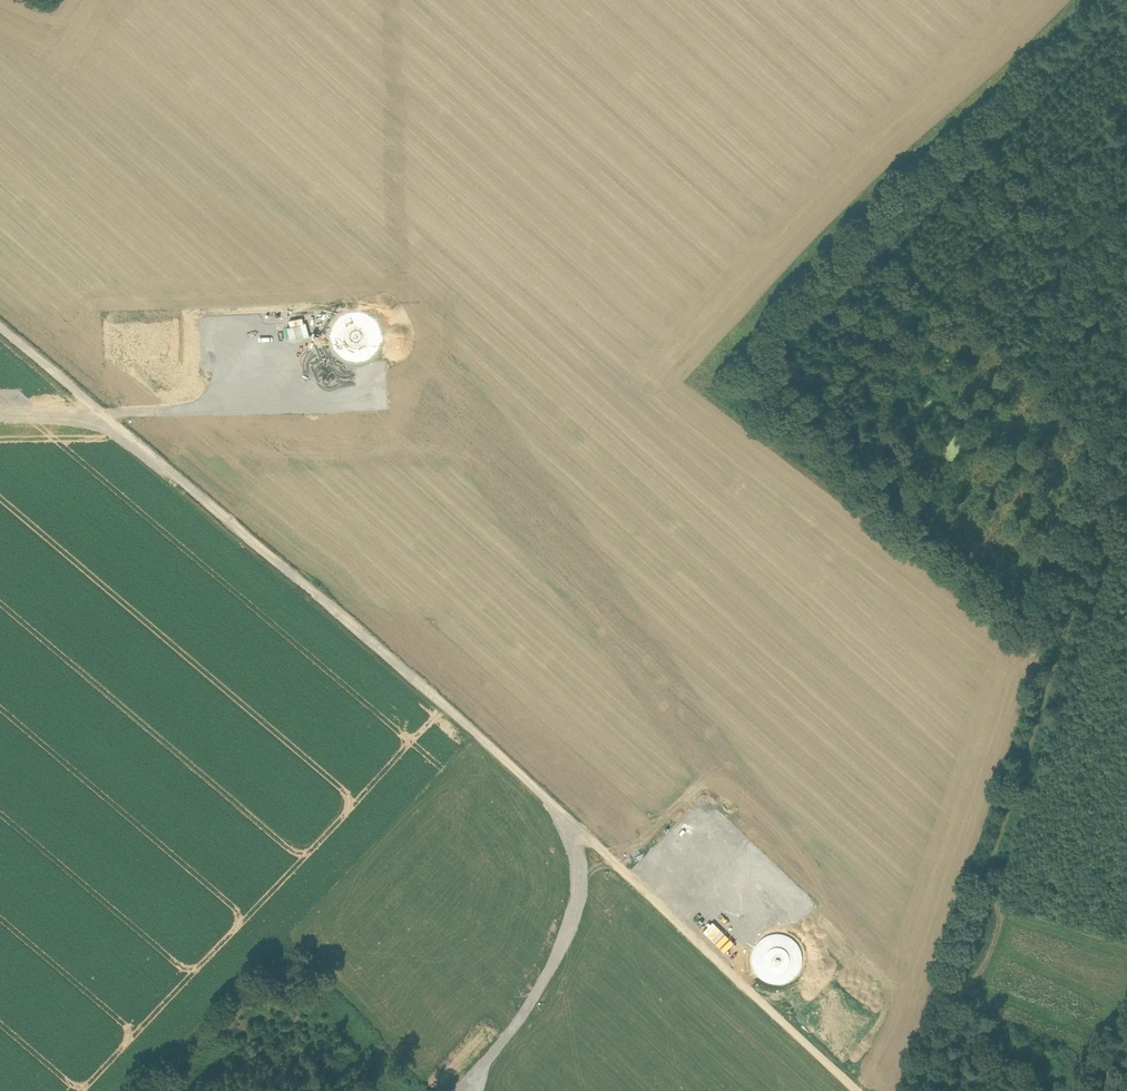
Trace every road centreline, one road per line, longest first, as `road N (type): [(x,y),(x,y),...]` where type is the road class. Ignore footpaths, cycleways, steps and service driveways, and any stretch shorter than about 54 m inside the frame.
road 1 (track): [(0,325),(428,692),(853,1090)]

